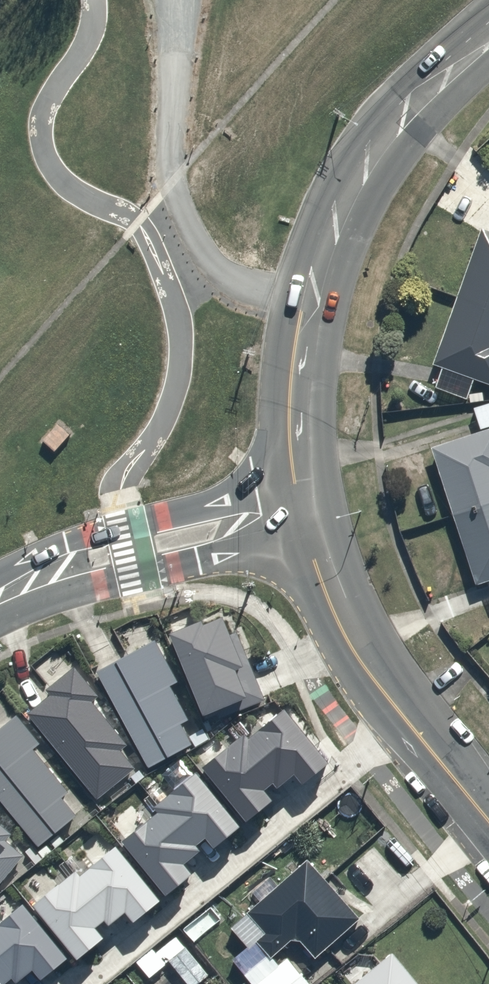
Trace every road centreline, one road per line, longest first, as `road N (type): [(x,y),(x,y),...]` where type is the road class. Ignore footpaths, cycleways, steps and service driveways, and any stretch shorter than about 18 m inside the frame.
road 1 (secondary): [(304,510),(295,451),(296,372),(336,217),(372,154),(488,37)]
road 2 (track): [(175,0),(178,190),(210,261),(253,291),(311,297)]
road 3 (secondary): [(488,822),(364,664),(304,510)]
road 4 (secondary): [(0,598),(90,563),(304,510)]

